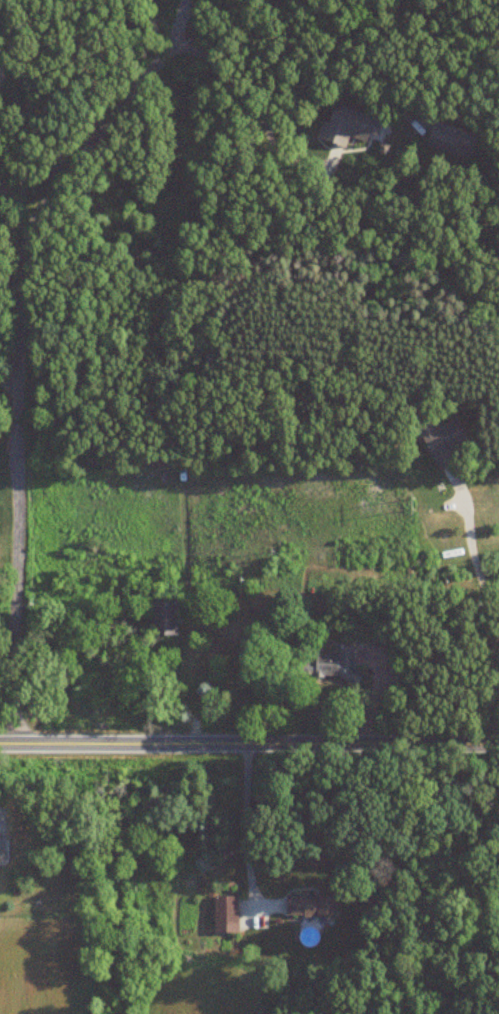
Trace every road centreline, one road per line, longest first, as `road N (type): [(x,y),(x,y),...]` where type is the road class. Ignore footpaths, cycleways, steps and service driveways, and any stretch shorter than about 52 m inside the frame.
road 1 (residential): [(0,737),(17,695),(21,262),(31,225),(160,64),(185,0)]
road 2 (residential): [(0,744),(498,745)]

